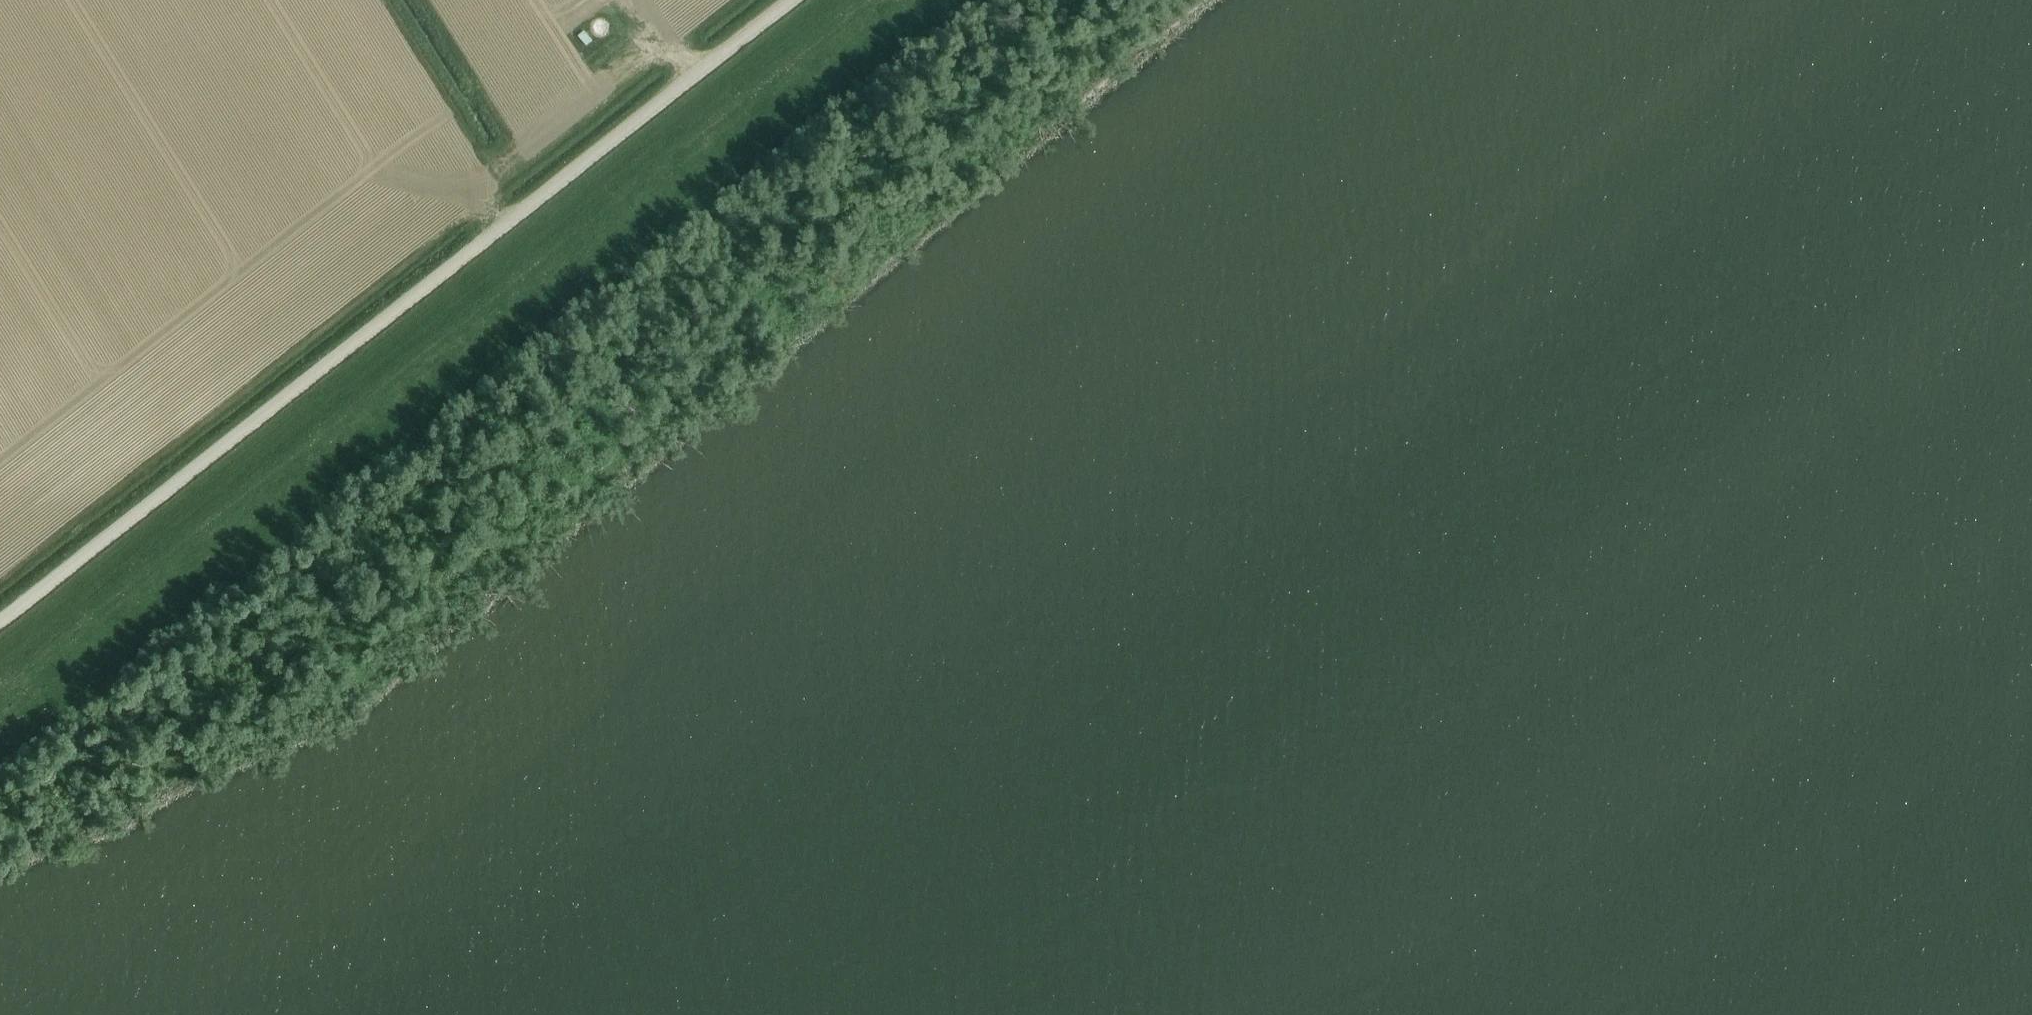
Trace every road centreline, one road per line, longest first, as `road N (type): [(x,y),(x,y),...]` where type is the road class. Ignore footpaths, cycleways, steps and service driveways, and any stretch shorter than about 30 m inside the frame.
road 1 (unclassified): [(0,624),(790,0)]

